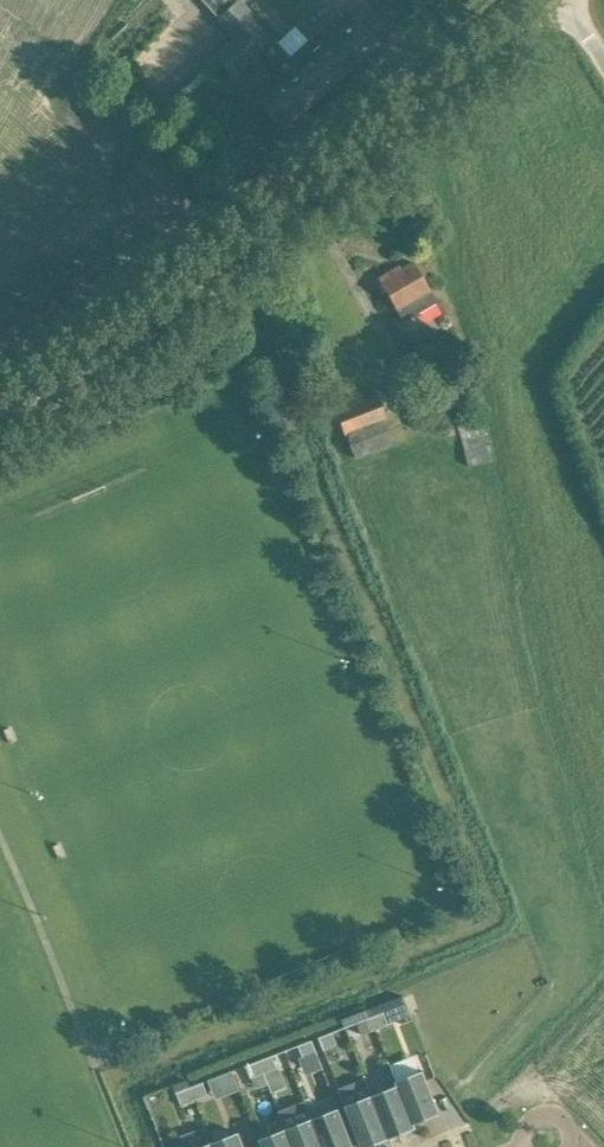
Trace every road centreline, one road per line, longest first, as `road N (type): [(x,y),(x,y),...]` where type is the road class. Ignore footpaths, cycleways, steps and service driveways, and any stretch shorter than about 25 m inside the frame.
road 1 (unclassified): [(0,409),(114,352),(546,0)]

